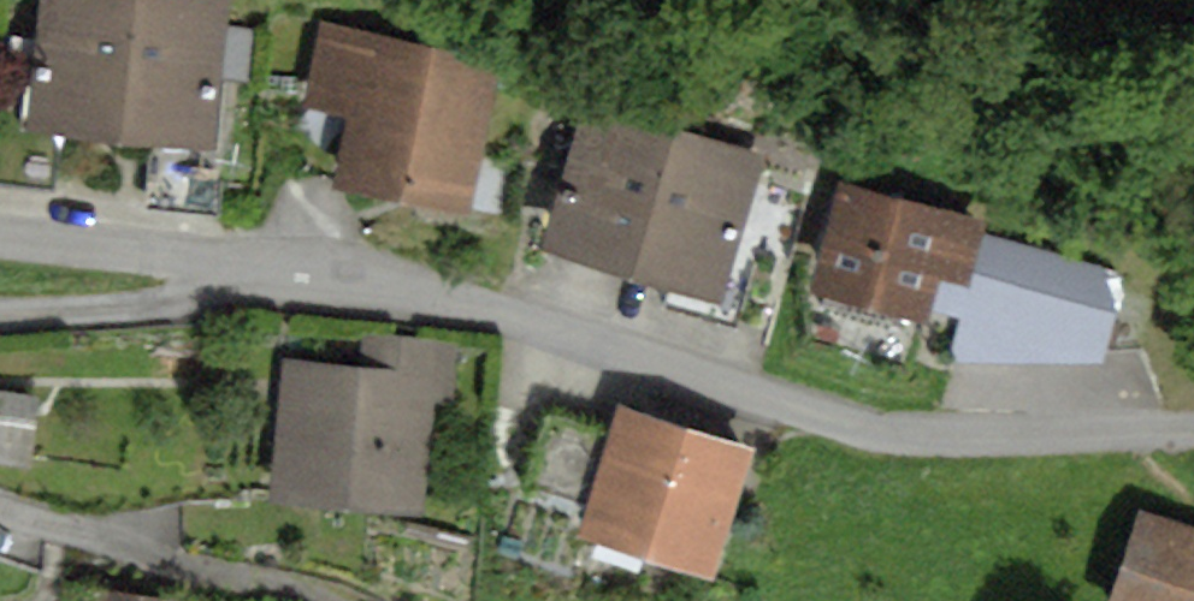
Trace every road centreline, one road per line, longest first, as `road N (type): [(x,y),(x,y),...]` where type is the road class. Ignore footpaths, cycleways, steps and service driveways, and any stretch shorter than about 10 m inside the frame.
road 1 (residential): [(1193,431),(889,433),(434,290),(370,275),(223,267)]
road 2 (residential): [(223,267),(186,300),(0,314)]
road 3 (residential): [(223,267),(0,241)]
road 4 (residential): [(0,510),(176,564)]

